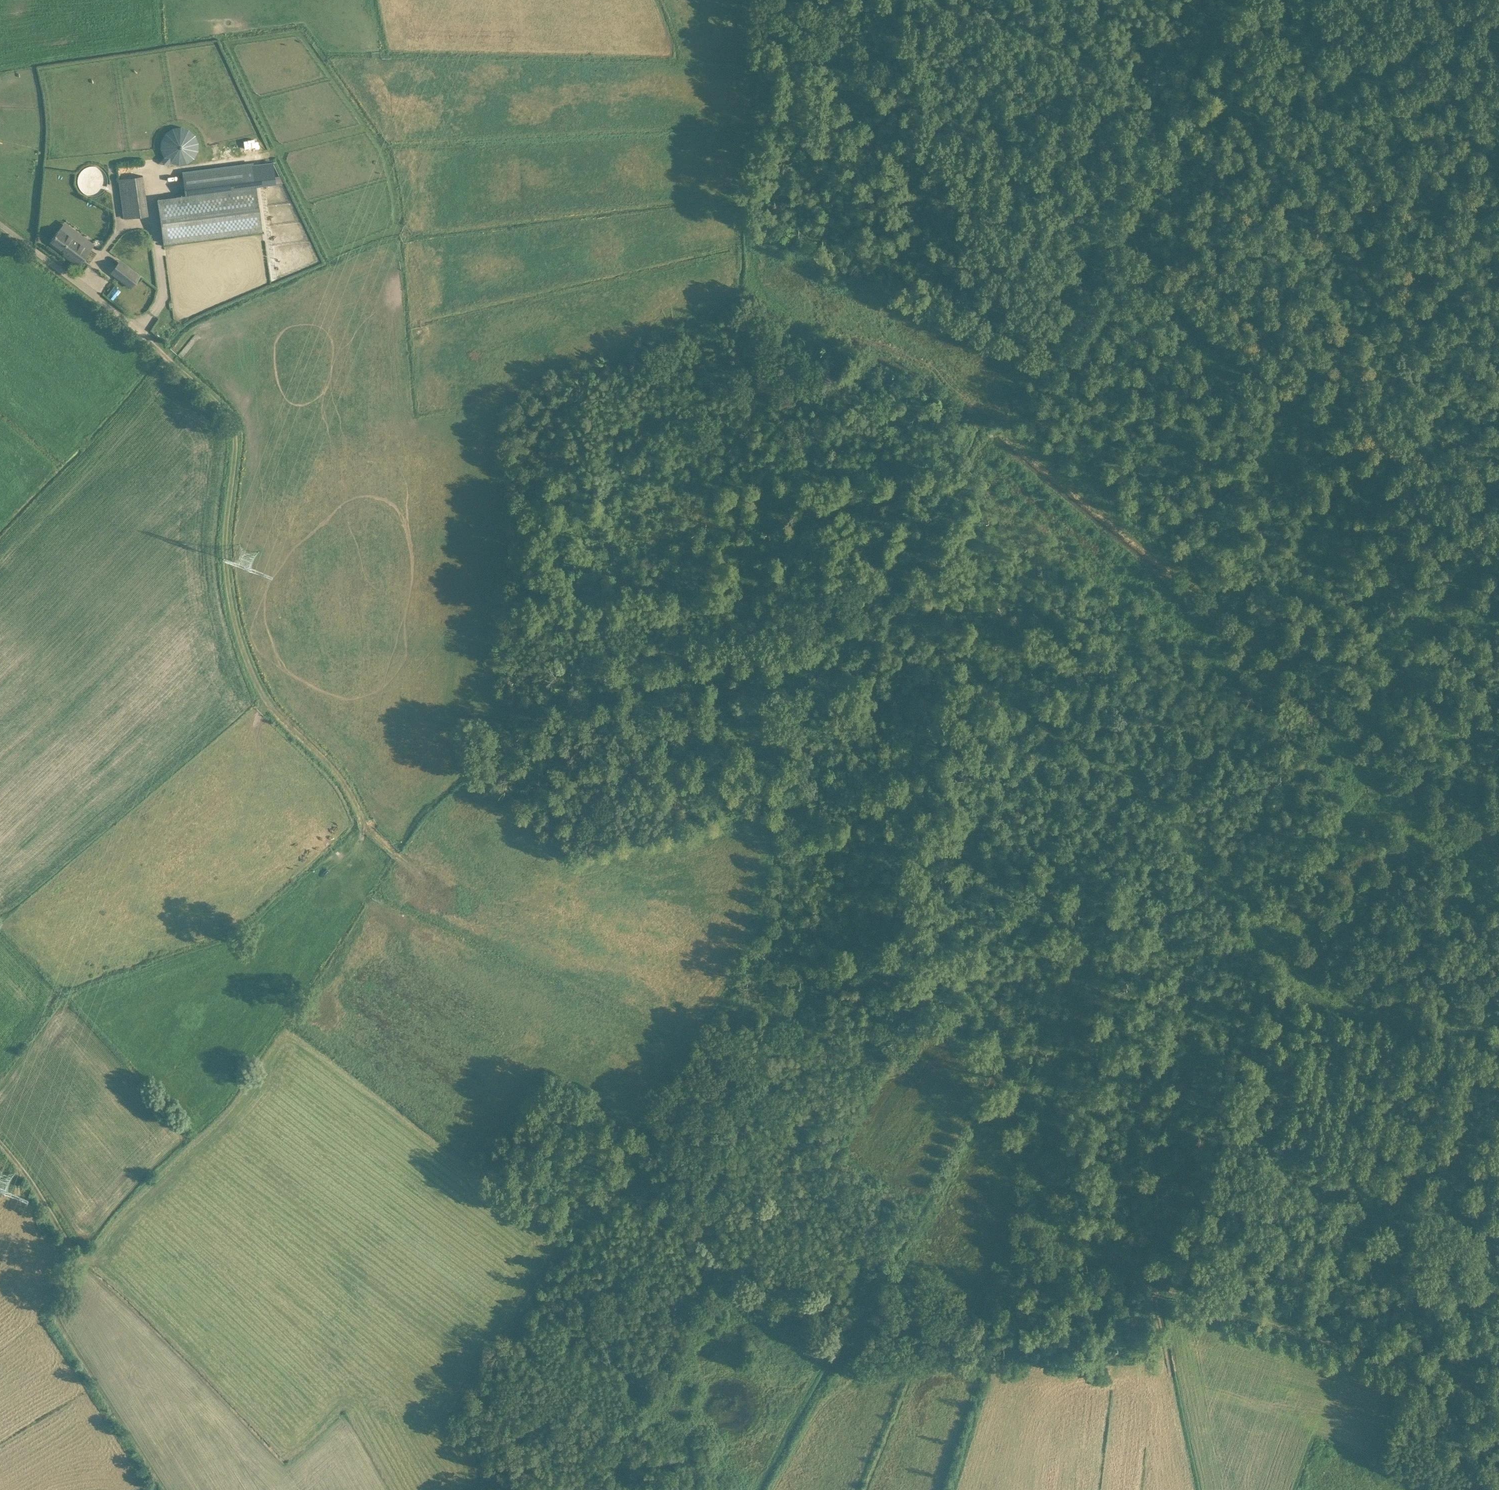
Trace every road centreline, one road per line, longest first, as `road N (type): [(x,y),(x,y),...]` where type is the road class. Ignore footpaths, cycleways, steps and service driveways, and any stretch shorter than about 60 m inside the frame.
road 1 (track): [(396,853),(361,823),(339,773),(265,703),(251,672),(225,564),(233,427),(195,381),(88,291)]
road 2 (track): [(1498,839),(1005,422)]
road 3 (track): [(1498,1032),(1362,1017),(1313,994),(1282,942),(1174,811),(1128,777)]
road 4 (track): [(1128,777),(894,605),(890,594)]
road 5 (track): [(1159,1293),(1072,1232),(1031,1164)]
road 6 (track): [(890,594),(989,438)]
road 7 (track): [(0,1145),(80,1256),(79,1270)]

